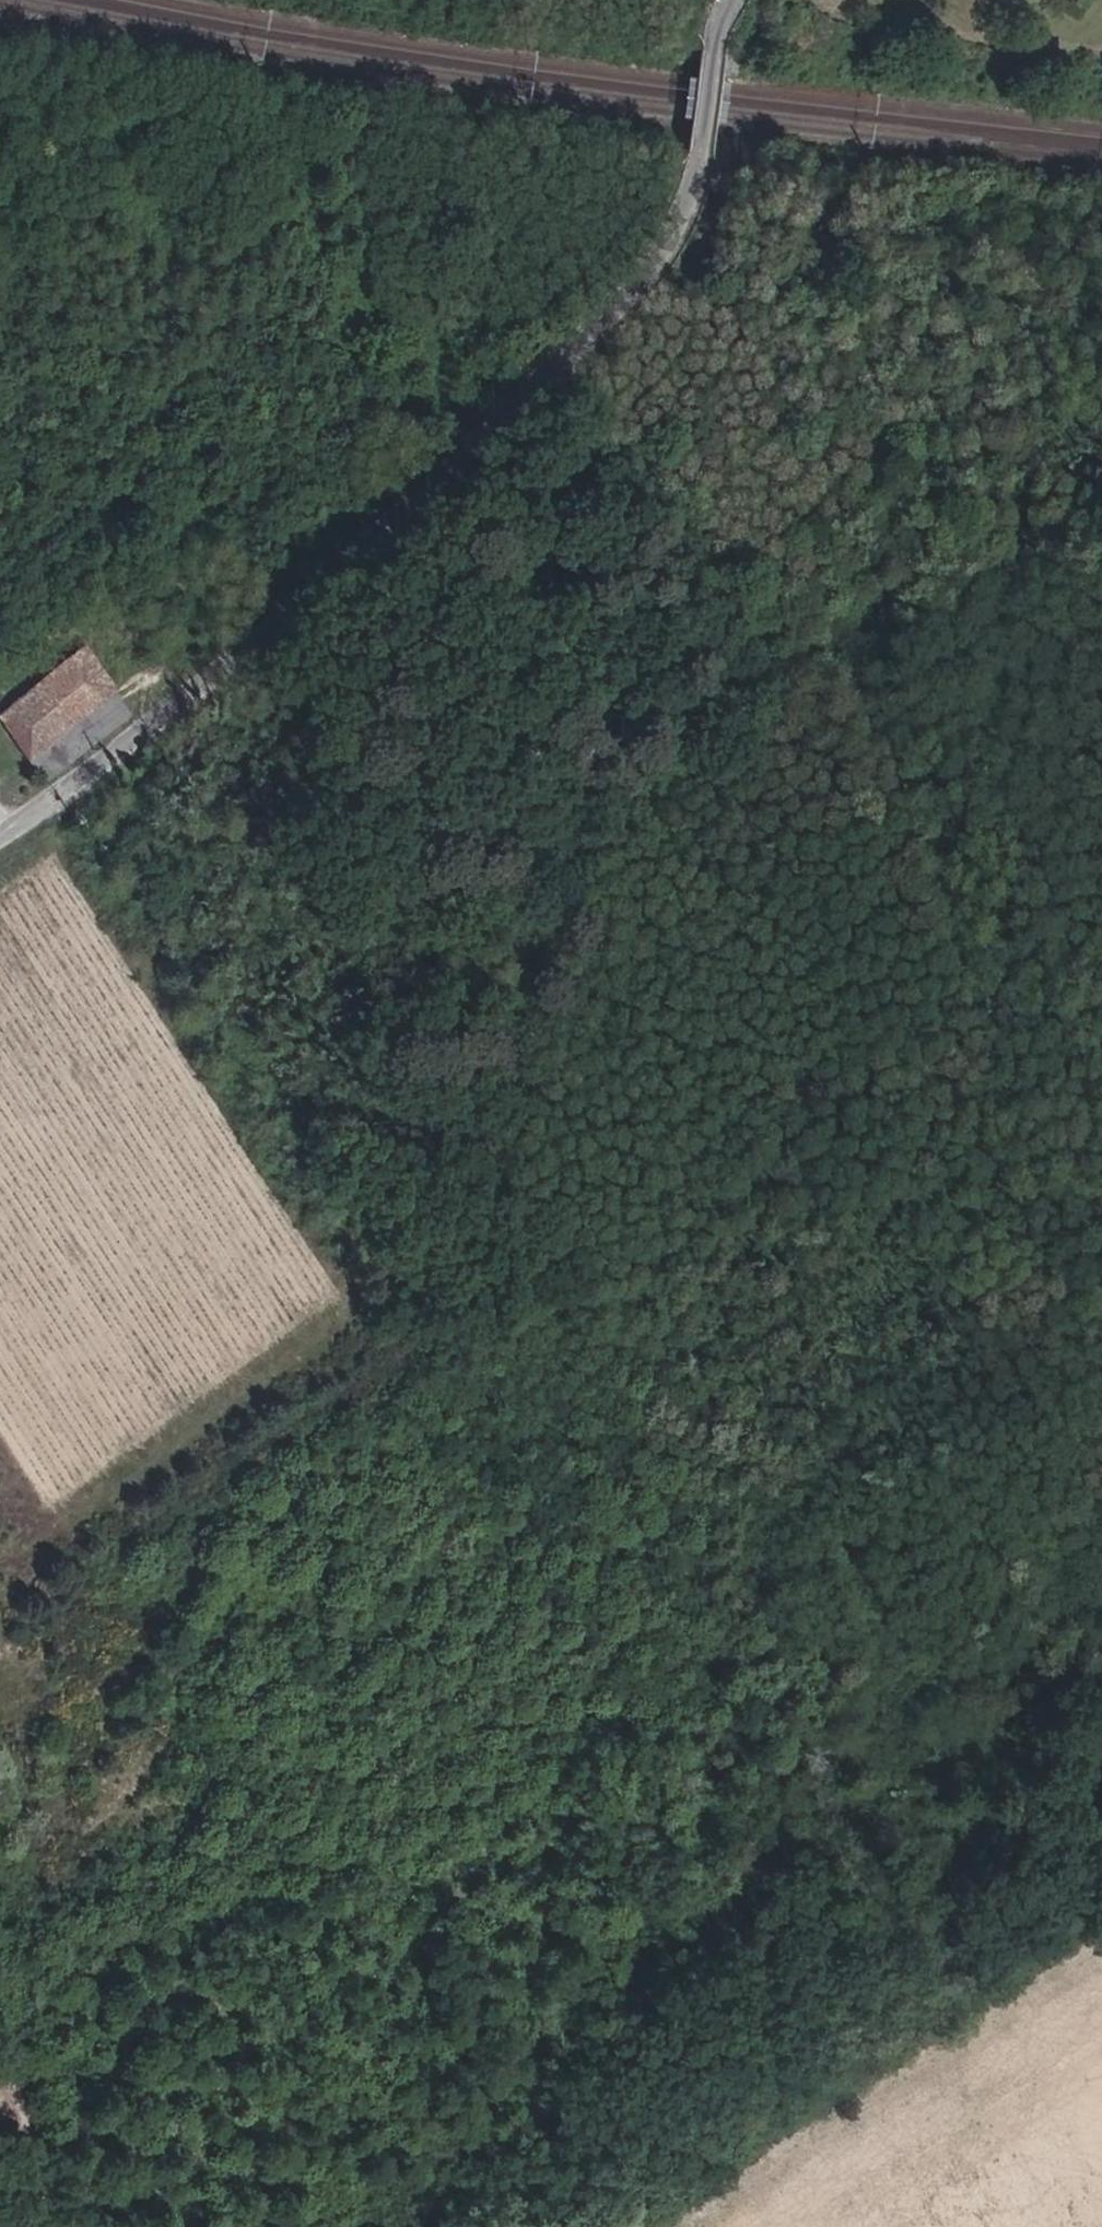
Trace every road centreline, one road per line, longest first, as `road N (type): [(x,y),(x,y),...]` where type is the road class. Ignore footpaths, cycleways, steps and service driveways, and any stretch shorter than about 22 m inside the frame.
road 1 (unclassified): [(734,0),(715,37),(698,168),(681,212),(628,296),(516,426),(102,779),(0,841)]

